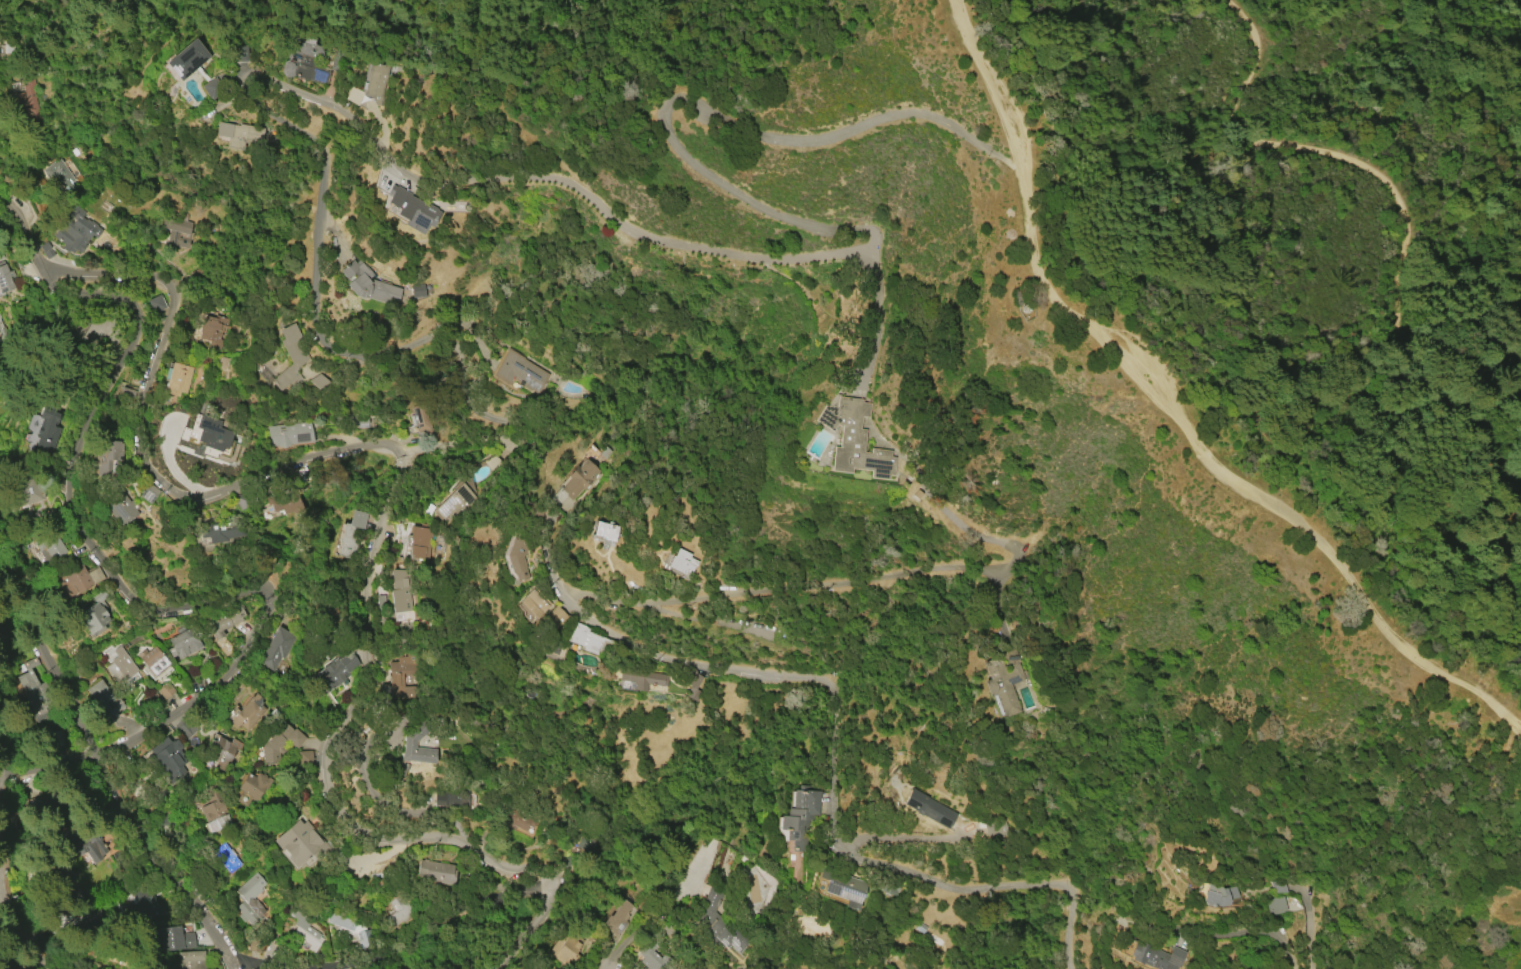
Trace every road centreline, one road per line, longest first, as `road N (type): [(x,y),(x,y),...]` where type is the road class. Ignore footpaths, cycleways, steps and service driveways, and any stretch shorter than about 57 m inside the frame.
road 1 (residential): [(398,455),(509,442),(519,432),(468,404),(456,342),(444,335),(382,359),(338,355),(320,333),(316,230),(326,151),(236,90),(236,71),(339,110),(413,177),(562,180),(630,235),(771,261),(869,253),(875,236),(810,231),(760,209),(677,156),(660,133),(662,110),(685,102),(757,137),(819,141),(913,112),(951,122),(1021,181)]
road 2 (track): [(957,0),(1009,113),(1036,259),(1050,286),(1153,378),(1212,461),(1317,535),(1400,643),(1520,726)]
road 3 (residential): [(2,775),(86,757),(186,703),(260,608),(156,609),(116,580),(78,525),(70,492),(81,439),(138,334),(127,308),(87,300),(43,274)]
road 4 (residential): [(1071,968),(1078,903),(1071,883),(955,894),(859,860),(845,846),(834,815),(840,688),(688,665),(634,646),(588,619),(562,586)]
road 5 (residential): [(398,455),(393,445),(377,443),(316,457),(208,503),(171,493),(150,474),(144,439),(172,283),(43,274),(0,201)]
road 6 (residential): [(555,886),(545,870),(498,868),(444,837),(381,842),(345,815),(327,784),(327,745),(368,687),(375,548),(398,487),(398,455)]
road 7 (track): [(1228,0),(1250,24),(1260,57),(1253,123),(1263,137),(1389,174),(1413,205),(1409,273),(1432,370),(1520,449)]
road 8 (residential): [(242,968),(86,757),(0,541)]
road 9 (residential): [(731,596),(1014,561)]
road 10 (residential): [(330,968),(401,948),(444,916),(555,886)]
road 11 (residential): [(35,968),(9,898),(0,766)]
road 12 (residential): [(731,596),(640,604),(562,586)]

